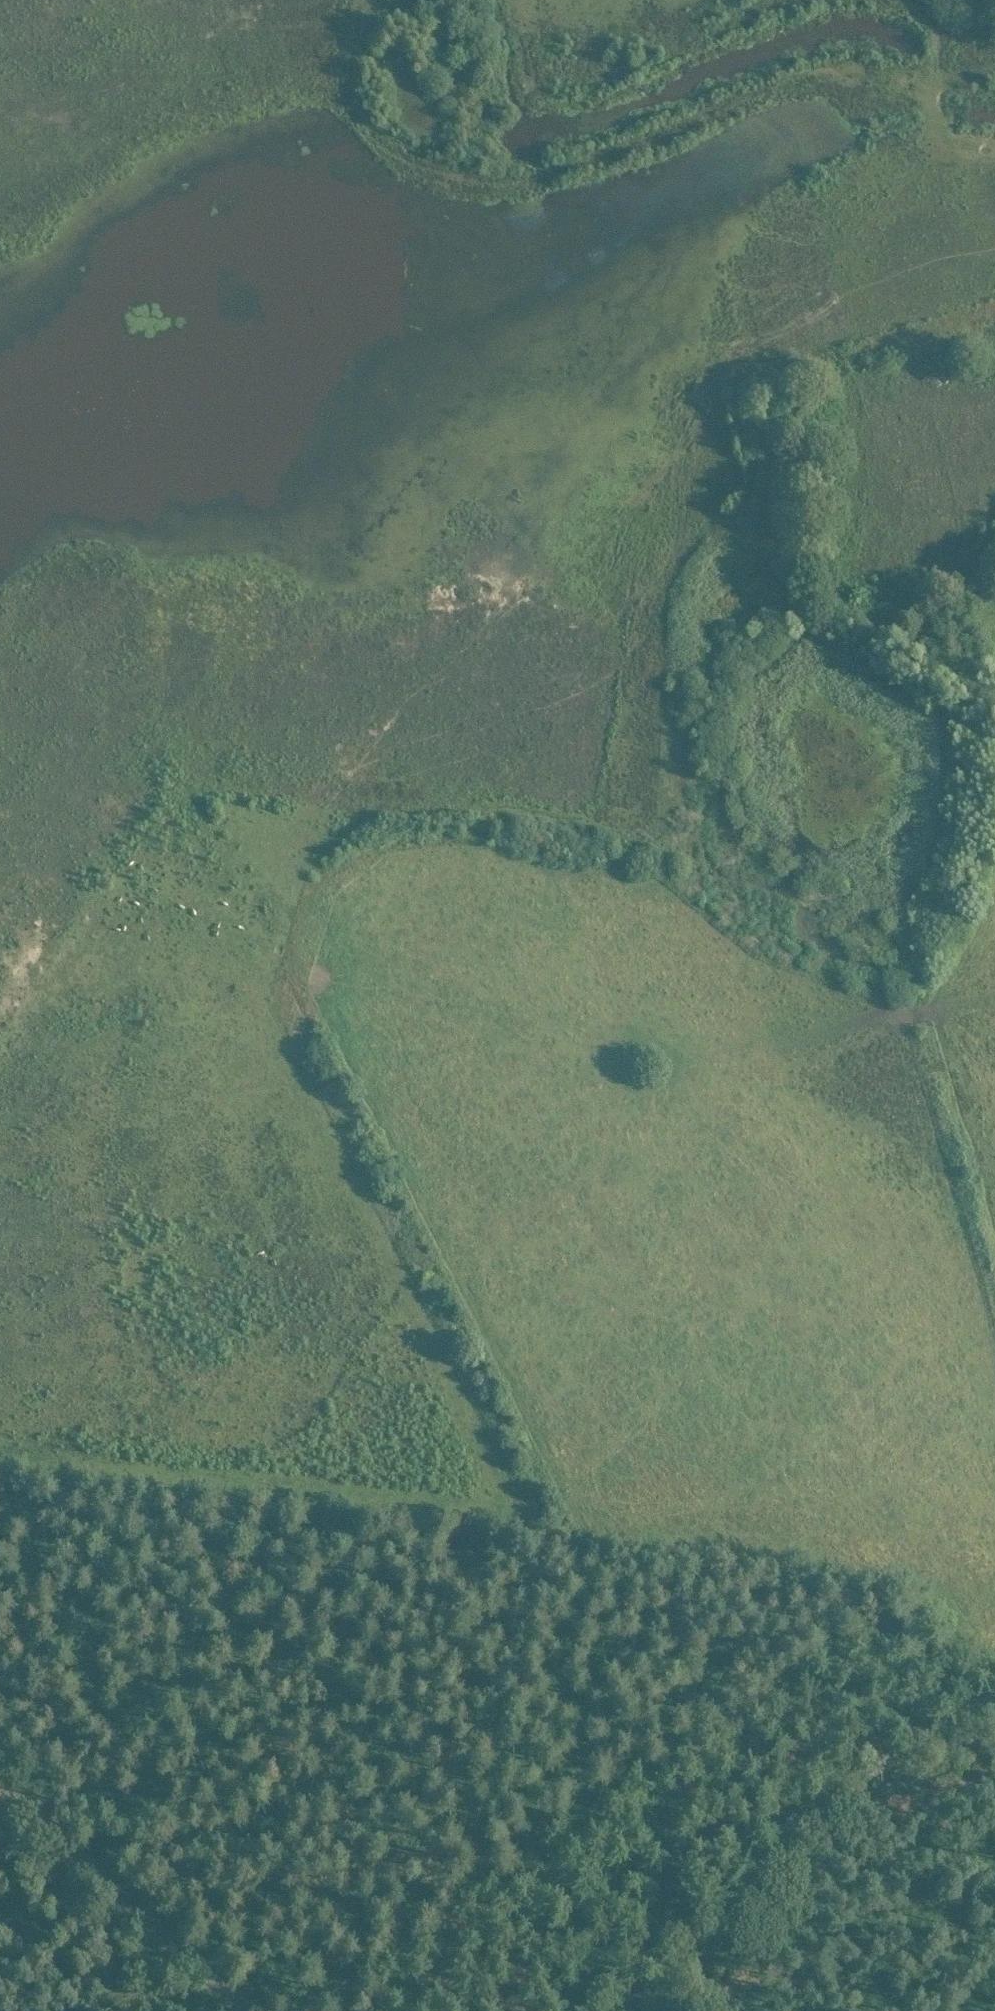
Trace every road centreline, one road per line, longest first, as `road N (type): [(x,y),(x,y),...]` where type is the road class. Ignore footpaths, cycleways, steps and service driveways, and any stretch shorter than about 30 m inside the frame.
road 1 (tertiary): [(239,2010),(0,1790)]

